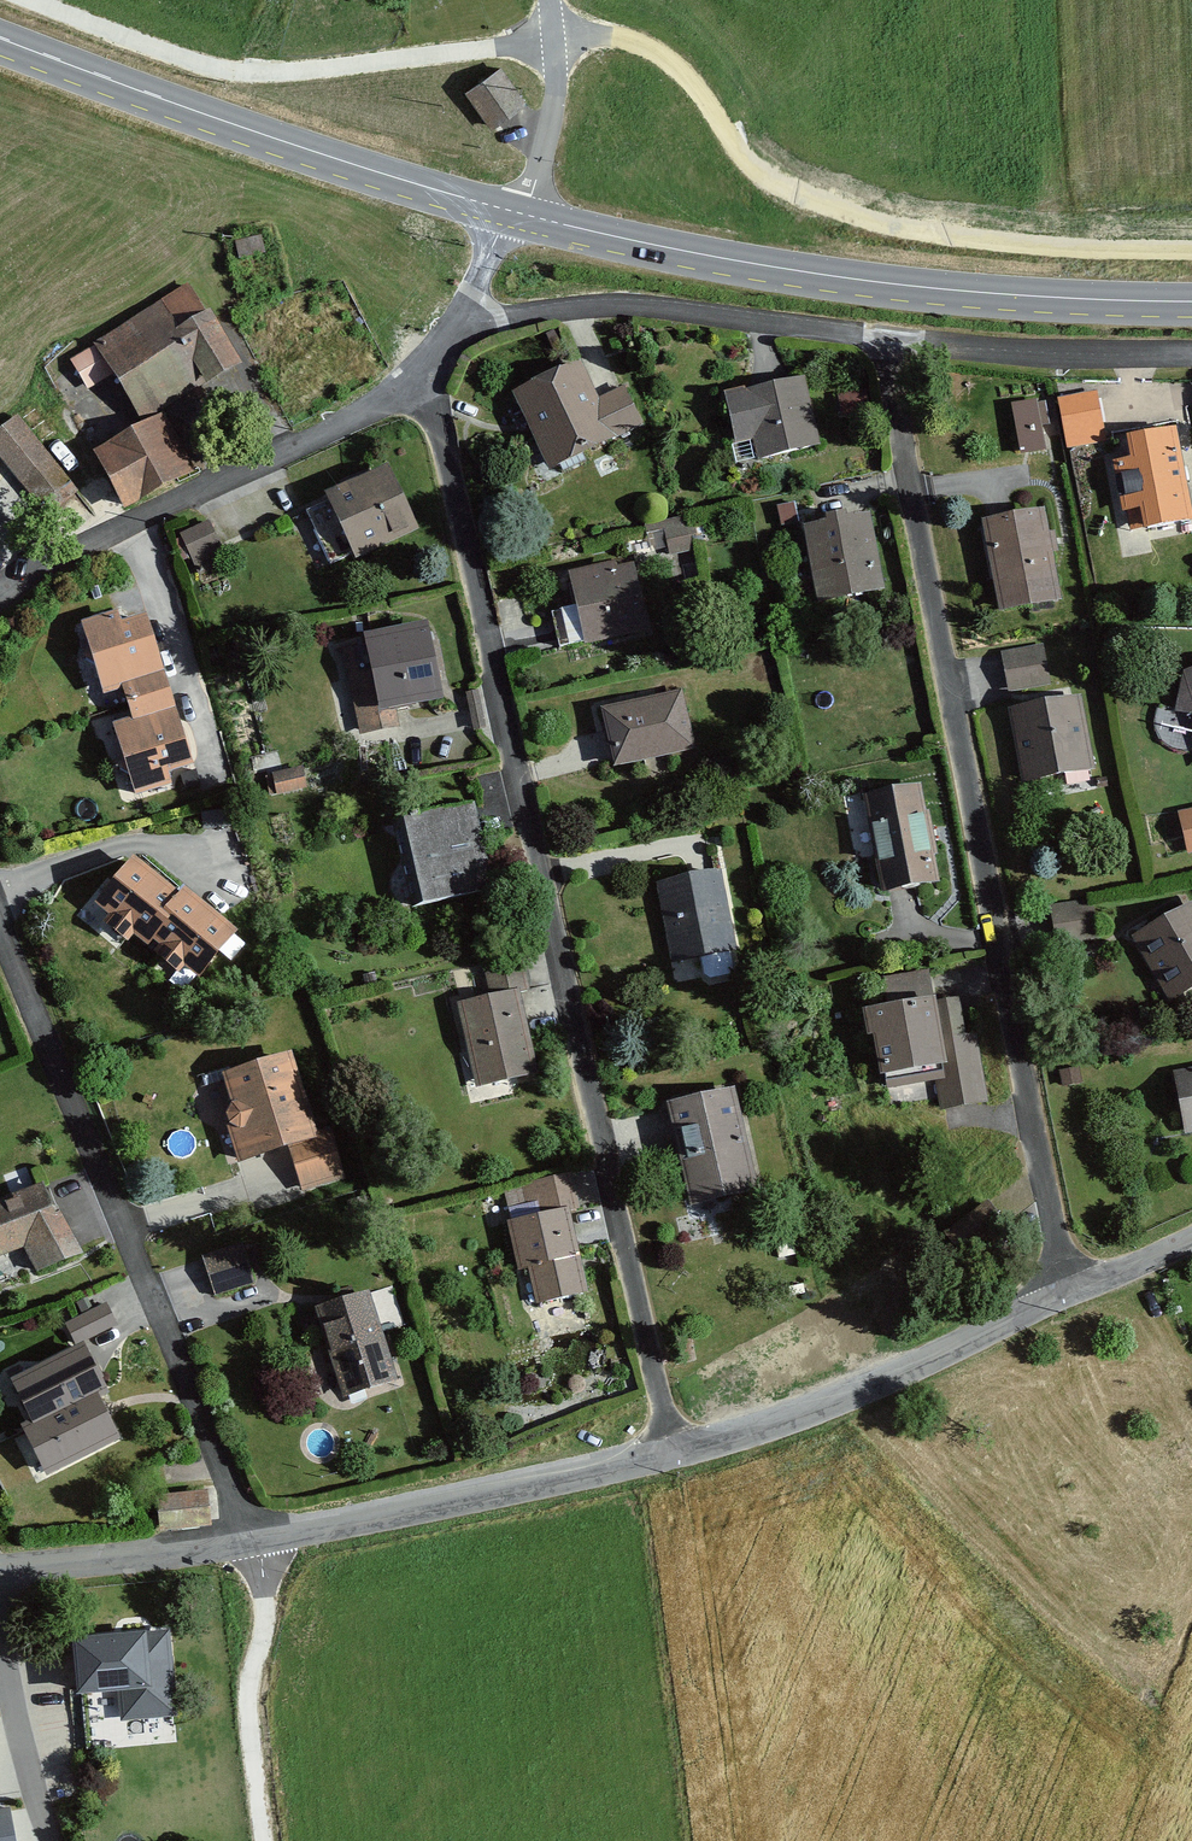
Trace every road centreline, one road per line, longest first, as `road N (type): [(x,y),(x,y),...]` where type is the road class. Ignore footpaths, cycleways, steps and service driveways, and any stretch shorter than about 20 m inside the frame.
road 1 (track): [(28,0),(213,74),(559,33),(615,34),(678,60),(753,170),(830,206),(961,239),(1191,247)]
road 2 (residential): [(426,377),(672,1452)]
road 3 (residential): [(881,342),(1068,1294)]
road 4 (secondary): [(518,213),(685,251),(883,283),(1191,299)]
road 5 (residential): [(0,932),(250,1541)]
road 6 (secondary): [(0,38),(345,162),(518,213)]
road 7 (residential): [(426,377),(339,429),(48,564),(0,597)]
road 8 (unclassified): [(672,1452),(250,1541)]
road 9 (unclassified): [(1068,1294),(771,1420),(672,1452)]
road 10 (residential): [(881,342),(643,307),(460,325)]
road 11 (residential): [(1191,357),(881,342)]
road 12 (unclassified): [(250,1541),(0,1574)]
road 13 (residential): [(555,0),(559,99),(518,213)]
road 14 (unclassified): [(1191,1240),(1068,1294)]
road 15 (residential): [(518,213),(496,240),(460,325)]

